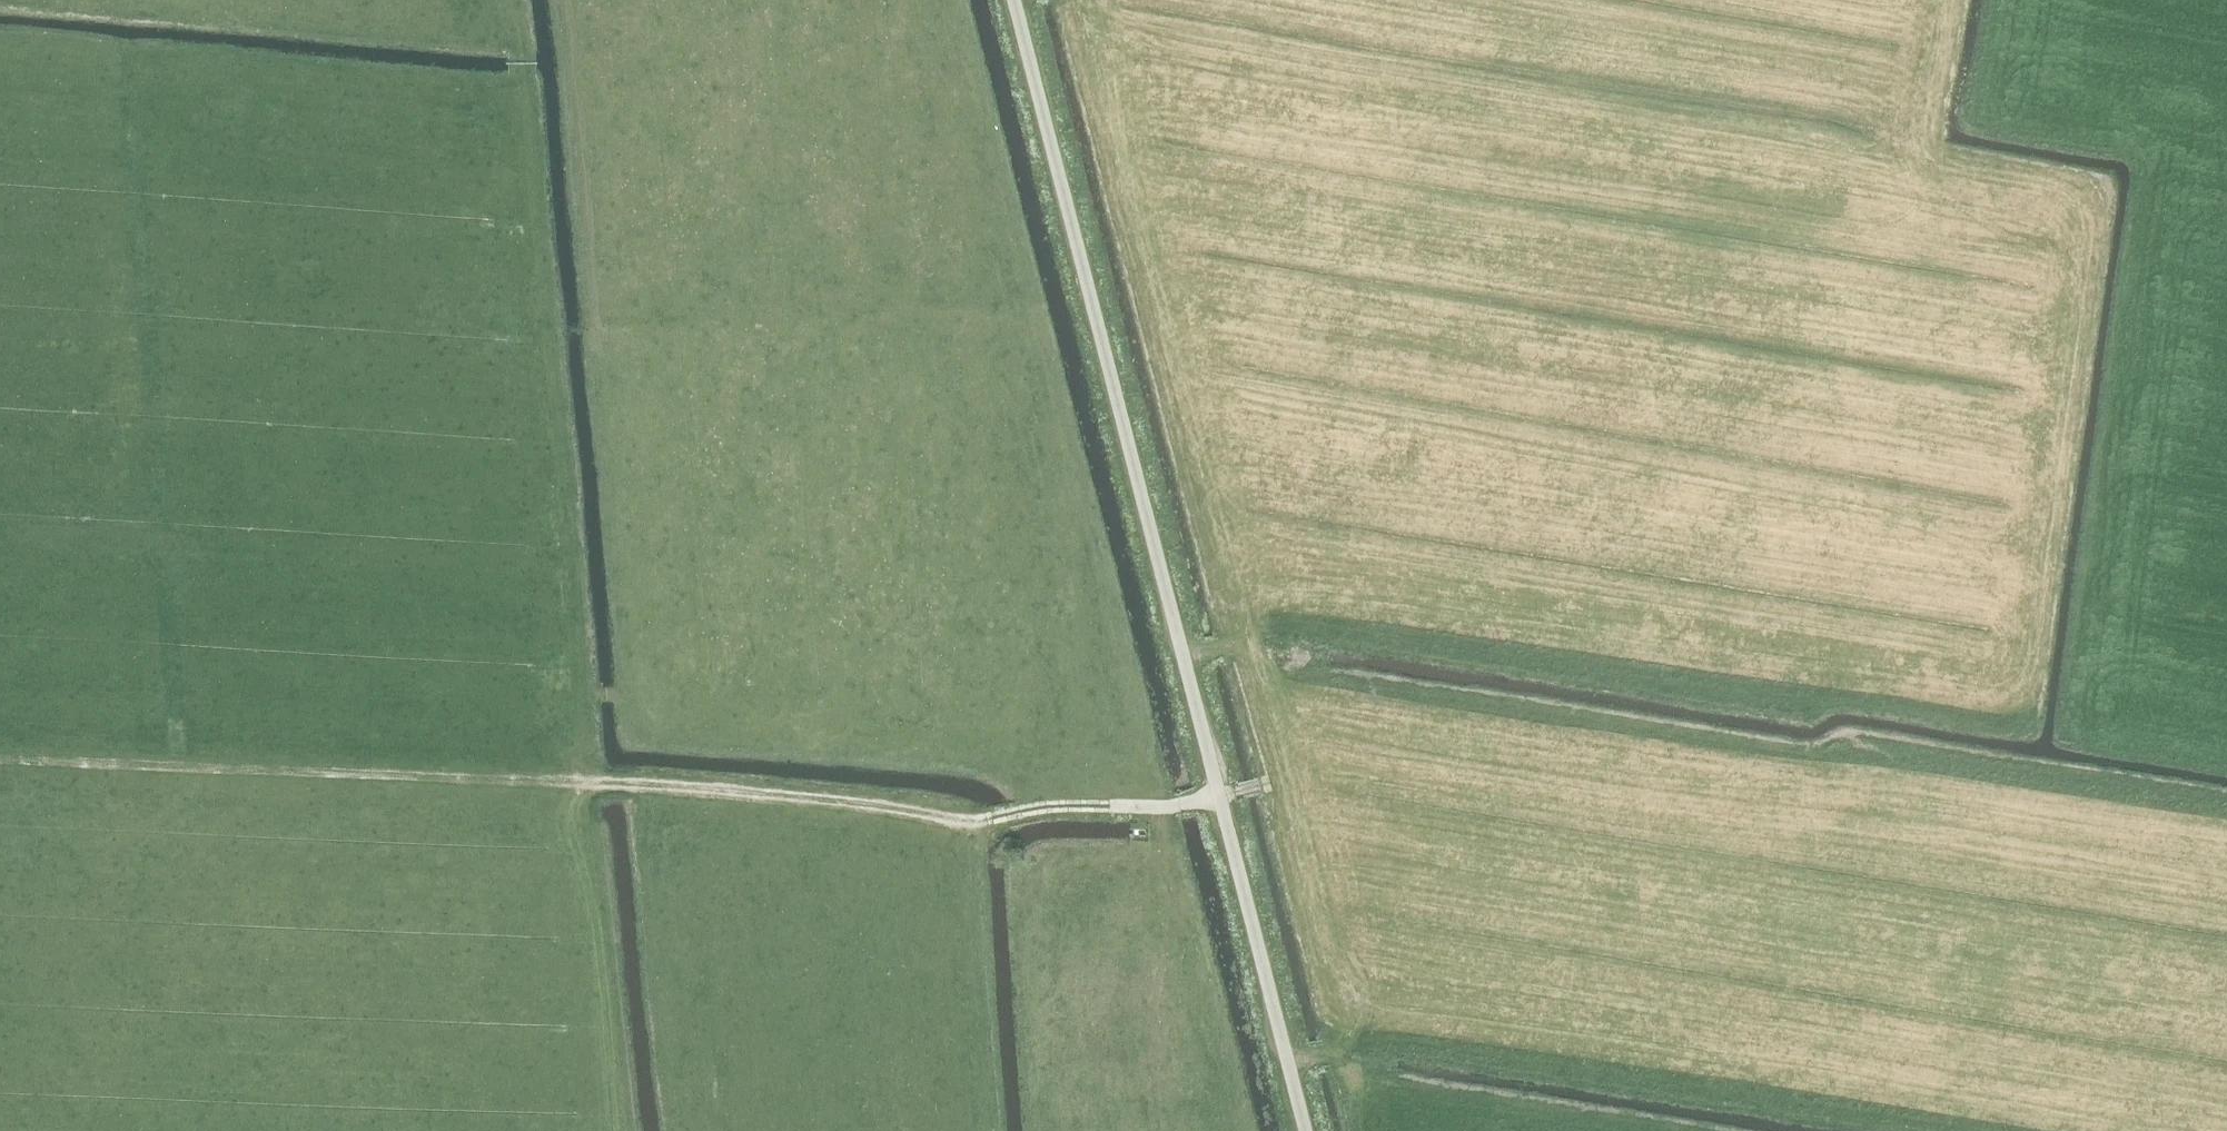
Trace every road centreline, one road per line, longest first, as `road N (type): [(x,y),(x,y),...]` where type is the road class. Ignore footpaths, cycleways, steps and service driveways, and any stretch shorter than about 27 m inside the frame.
road 1 (track): [(1219,798),(1053,806),(974,821),(672,785),(0,764)]
road 2 (unclassified): [(1304,1130),(1010,0)]

